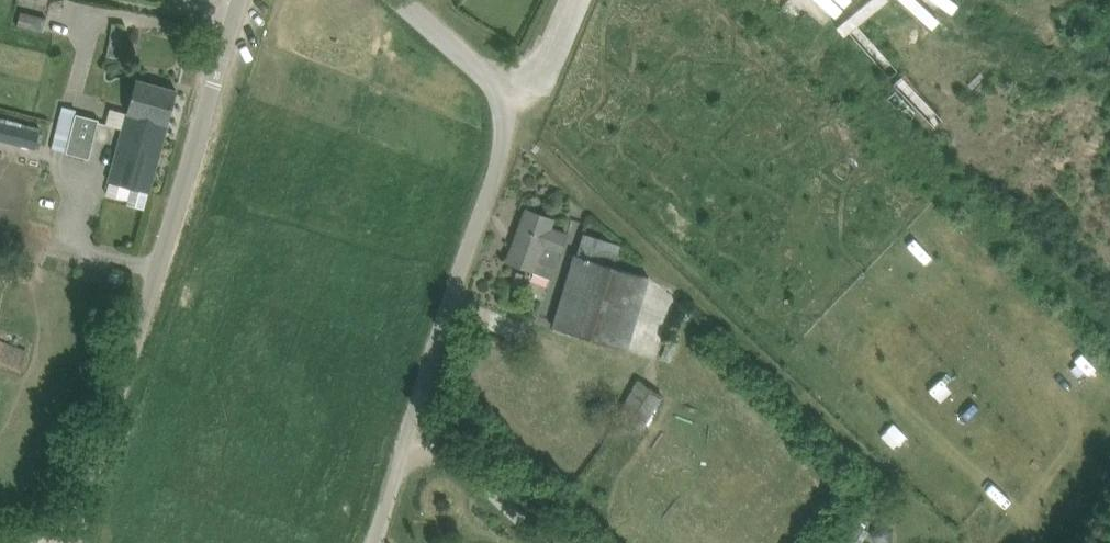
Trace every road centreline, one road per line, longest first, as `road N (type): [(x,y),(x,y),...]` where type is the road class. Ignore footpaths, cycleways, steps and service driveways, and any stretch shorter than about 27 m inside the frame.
road 1 (unclassified): [(72,542),(242,0)]
road 2 (unclassified): [(415,422),(501,170),(508,126),(498,91),(402,0)]
road 3 (unclassified): [(544,542),(415,422)]
road 4 (unclassified): [(377,542),(415,422)]

